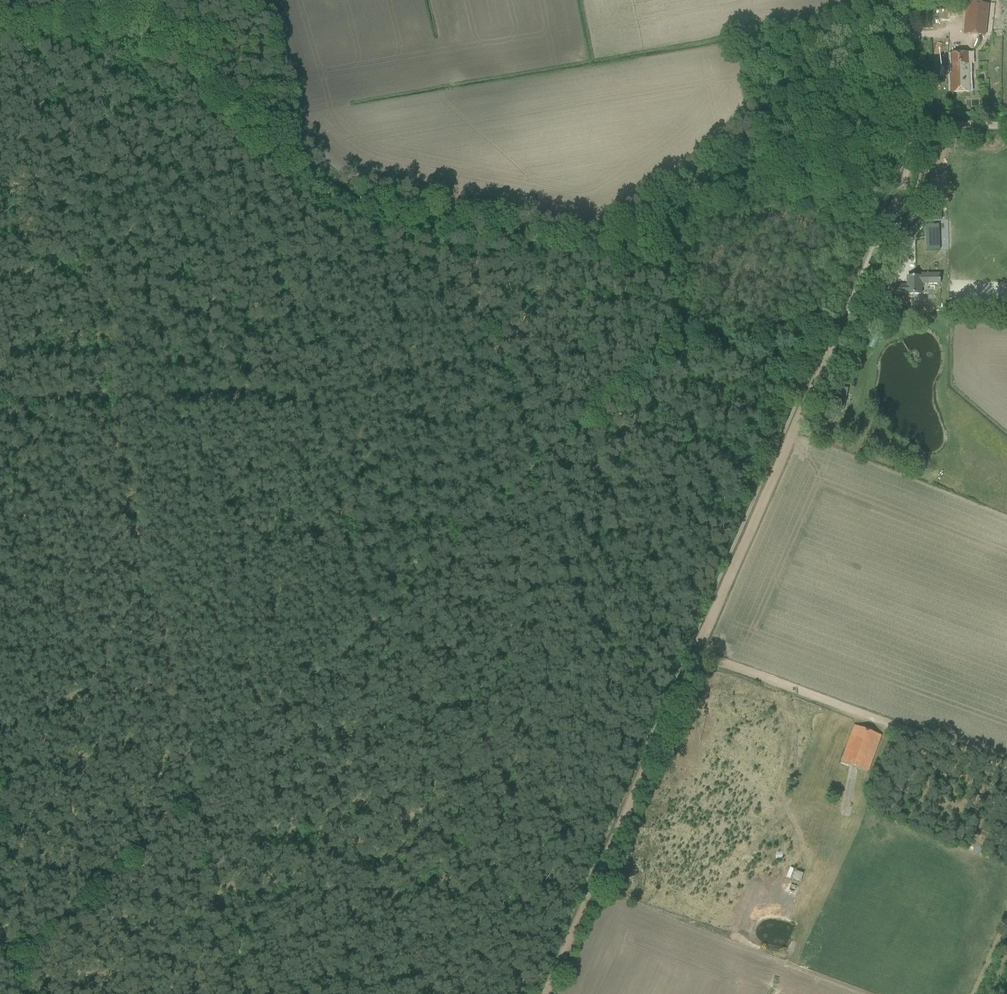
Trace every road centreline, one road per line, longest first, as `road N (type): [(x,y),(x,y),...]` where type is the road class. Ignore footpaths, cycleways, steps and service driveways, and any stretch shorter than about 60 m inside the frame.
road 1 (track): [(249,124),(308,398),(105,394),(192,789),(10,961)]
road 2 (track): [(904,0),(912,124),(906,172),(546,993)]
road 3 (track): [(669,201),(682,324),(530,466),(475,781),(246,904)]
road 4 (track): [(903,122),(784,126),(604,244),(553,247),(337,194),(150,36)]
road 5 (track): [(308,398),(367,624),(571,914)]
road 6 (track): [(15,0),(105,394)]
road 7 (track): [(1006,762),(696,652)]
road 8 (track): [(238,993),(192,789)]
road 9 (track): [(150,36),(0,30)]

